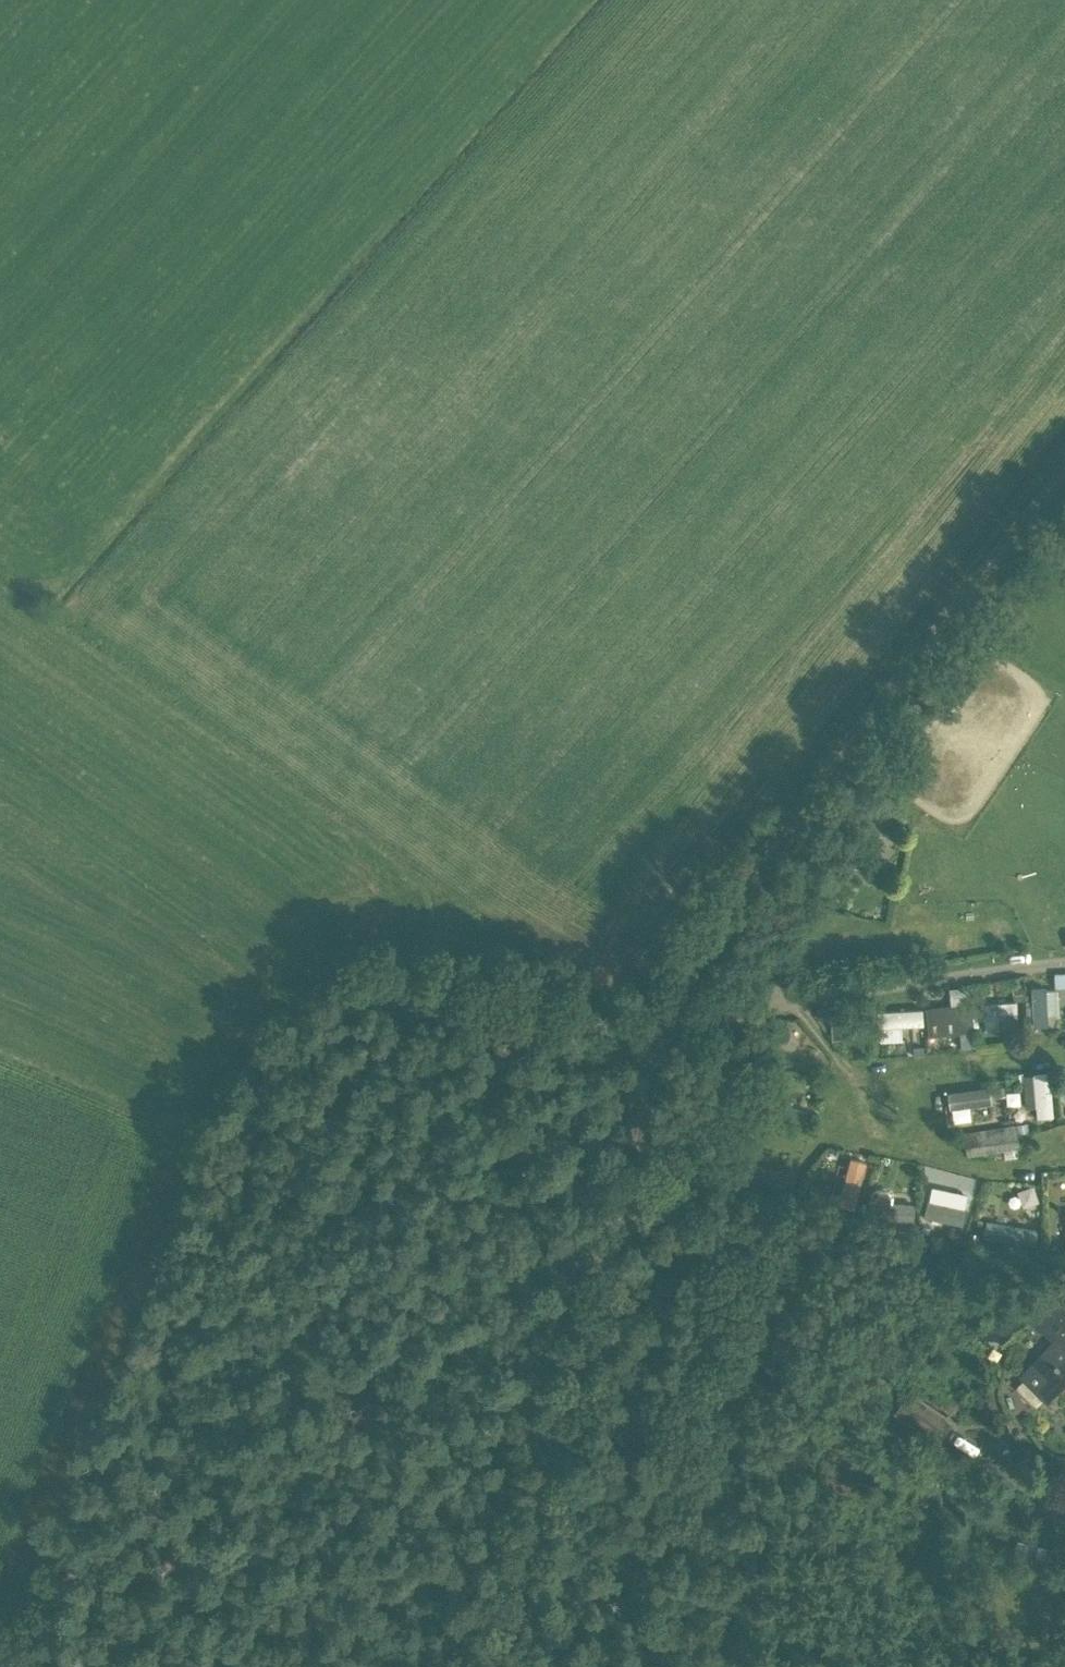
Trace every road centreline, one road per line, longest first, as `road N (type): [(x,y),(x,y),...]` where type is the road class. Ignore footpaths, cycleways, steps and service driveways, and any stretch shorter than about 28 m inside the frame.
road 1 (unclassified): [(490,1666),(674,1017)]
road 2 (unclassified): [(674,1017),(720,920),(1064,472)]
road 3 (unclassified): [(674,1017),(717,1021),(1064,962)]

